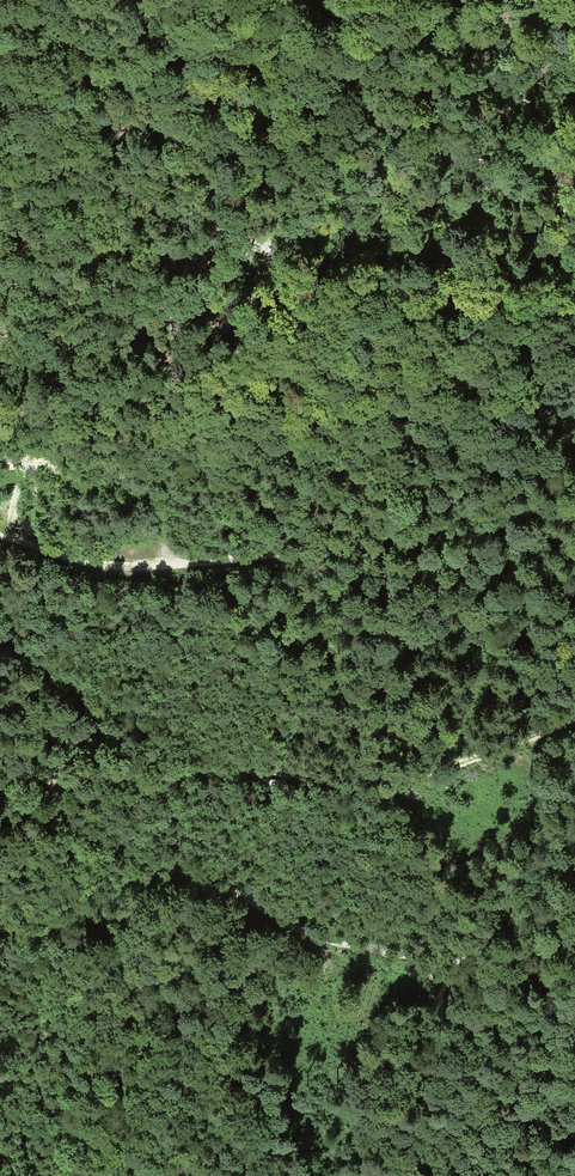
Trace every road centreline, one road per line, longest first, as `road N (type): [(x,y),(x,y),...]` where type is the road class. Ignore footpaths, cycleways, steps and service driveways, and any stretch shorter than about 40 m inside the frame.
road 1 (track): [(0,928),(46,925),(124,873),(176,871),(349,945),(522,960),(574,973)]
road 2 (track): [(47,781),(78,766),(252,771),(361,785),(410,780),(574,721)]
road 3 (track): [(0,536),(85,561),(145,567),(437,527)]
road 4 (track): [(0,706),(72,809),(176,871)]
road 5 (track): [(433,1175),(504,1119),(574,1080)]
road 6 (track): [(437,527),(527,510),(574,490)]

